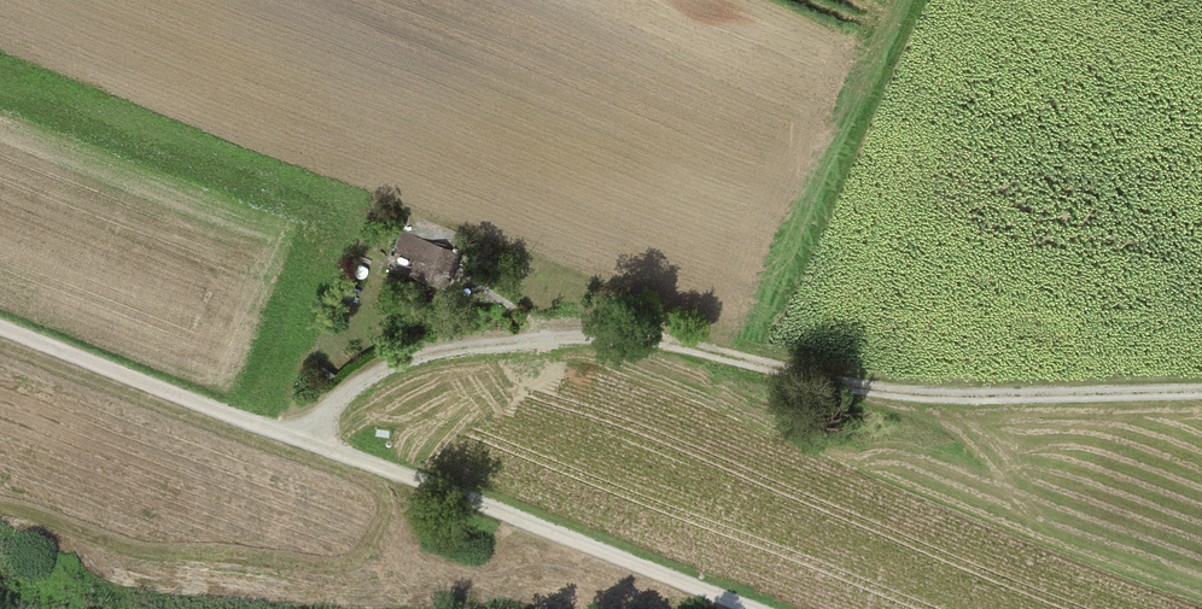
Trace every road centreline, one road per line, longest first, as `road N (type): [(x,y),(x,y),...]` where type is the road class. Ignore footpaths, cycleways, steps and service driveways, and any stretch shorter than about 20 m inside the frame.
road 1 (track): [(1201,394),(923,396),(772,374),(637,340),(570,338),(377,370),(342,395),(312,445)]
road 2 (track): [(749,608),(0,327)]

